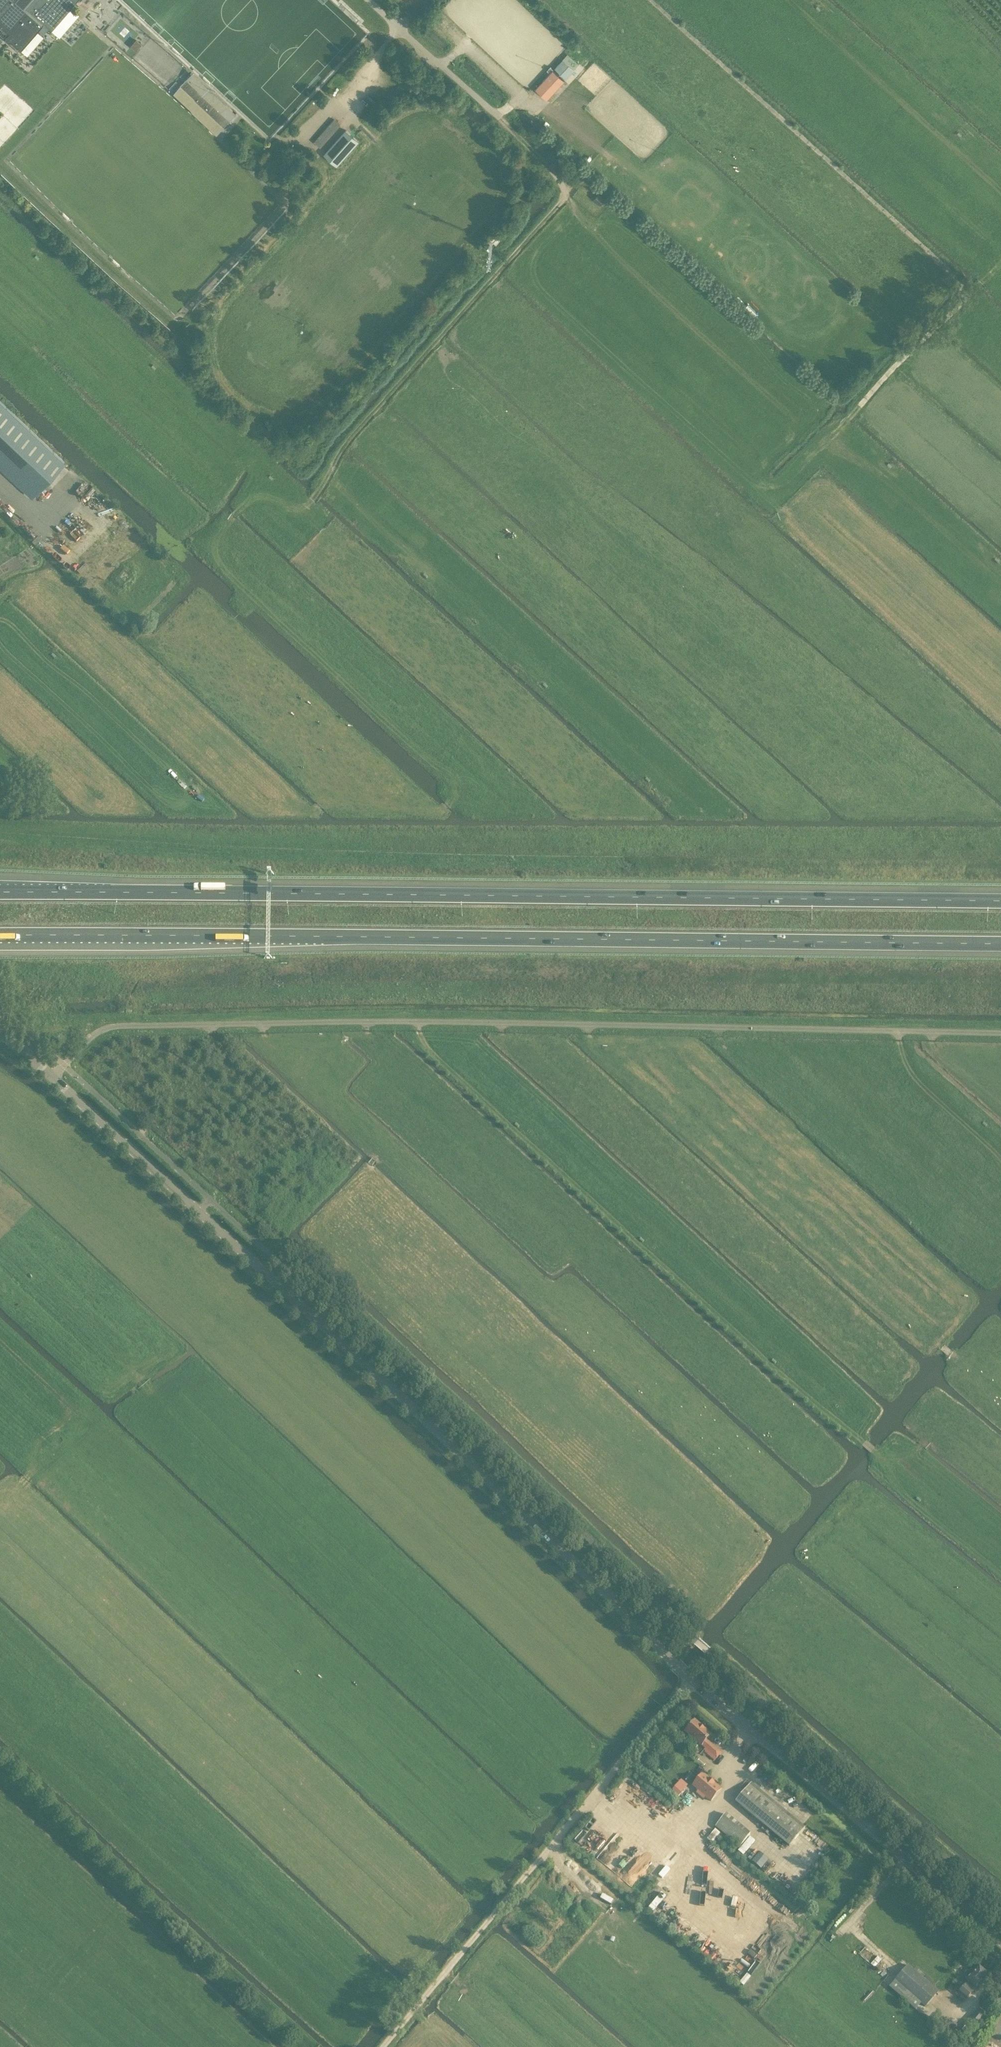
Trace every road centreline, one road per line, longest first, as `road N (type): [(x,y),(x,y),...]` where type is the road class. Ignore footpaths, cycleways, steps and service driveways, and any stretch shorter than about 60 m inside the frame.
road 1 (tertiary): [(1000,1941),(693,1679),(53,1079)]
road 2 (motorway): [(1000,901),(0,892)]
road 3 (motorway): [(0,935),(1000,944)]
road 4 (unclassified): [(53,1079),(94,1036),(125,1025),(374,1019),(1000,1035)]
road 5 (track): [(850,408),(967,290),(655,0)]
road 6 (track): [(399,27),(565,177),(567,193),(350,439)]
road 7 (track): [(380,2046),(693,1679)]

